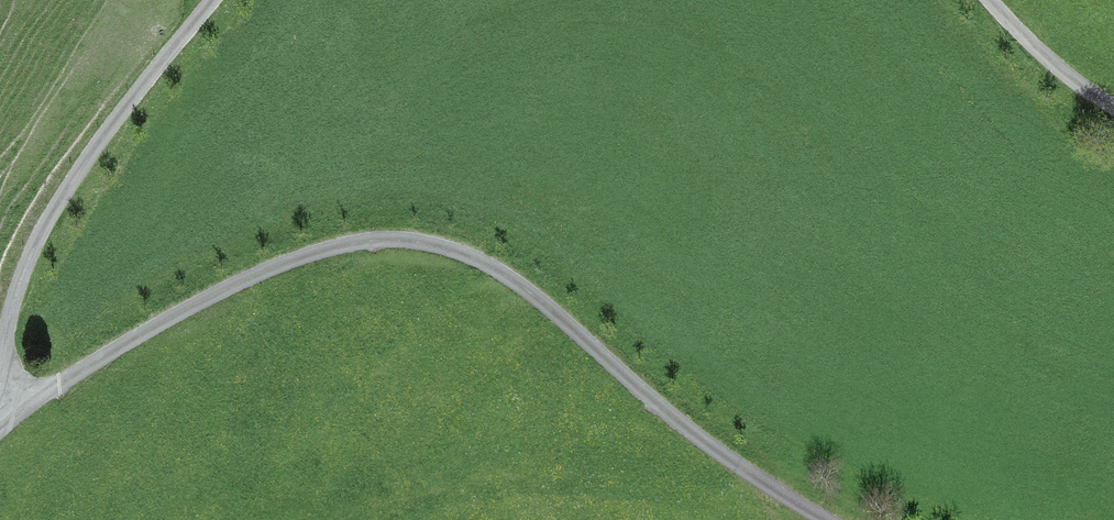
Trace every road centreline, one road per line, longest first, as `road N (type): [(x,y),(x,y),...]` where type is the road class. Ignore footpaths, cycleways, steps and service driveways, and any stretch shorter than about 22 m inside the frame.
road 1 (residential): [(11,417),(239,282),(335,249),(393,242),(448,253),(532,297),(666,416),(820,519)]
road 2 (residential): [(11,417),(2,348),(35,236),(106,130),(211,0)]
road 3 (residential): [(985,0),(1041,59),(1113,109)]

